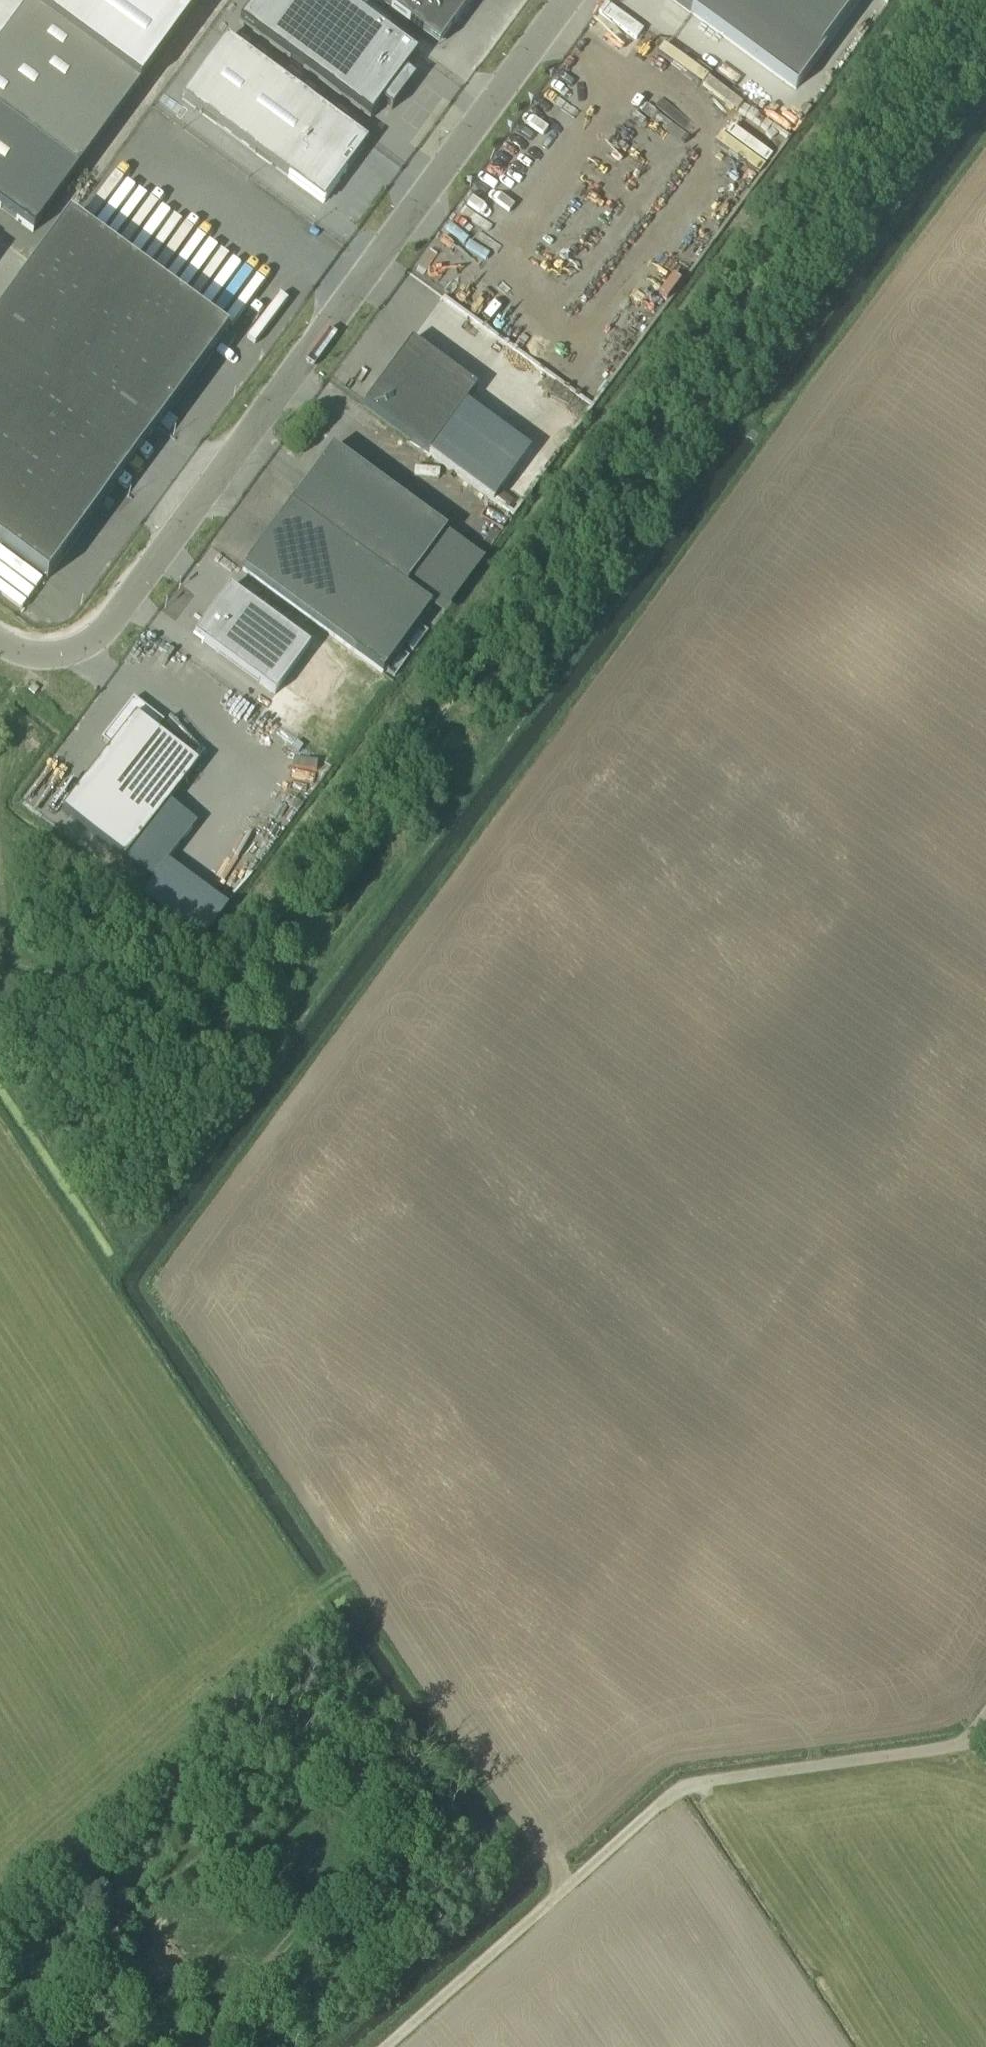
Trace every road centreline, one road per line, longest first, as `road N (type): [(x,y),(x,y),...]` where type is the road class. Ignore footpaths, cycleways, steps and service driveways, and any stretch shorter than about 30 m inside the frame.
road 1 (unclassified): [(566,0),(90,642),(60,655),(21,656),(0,641)]

